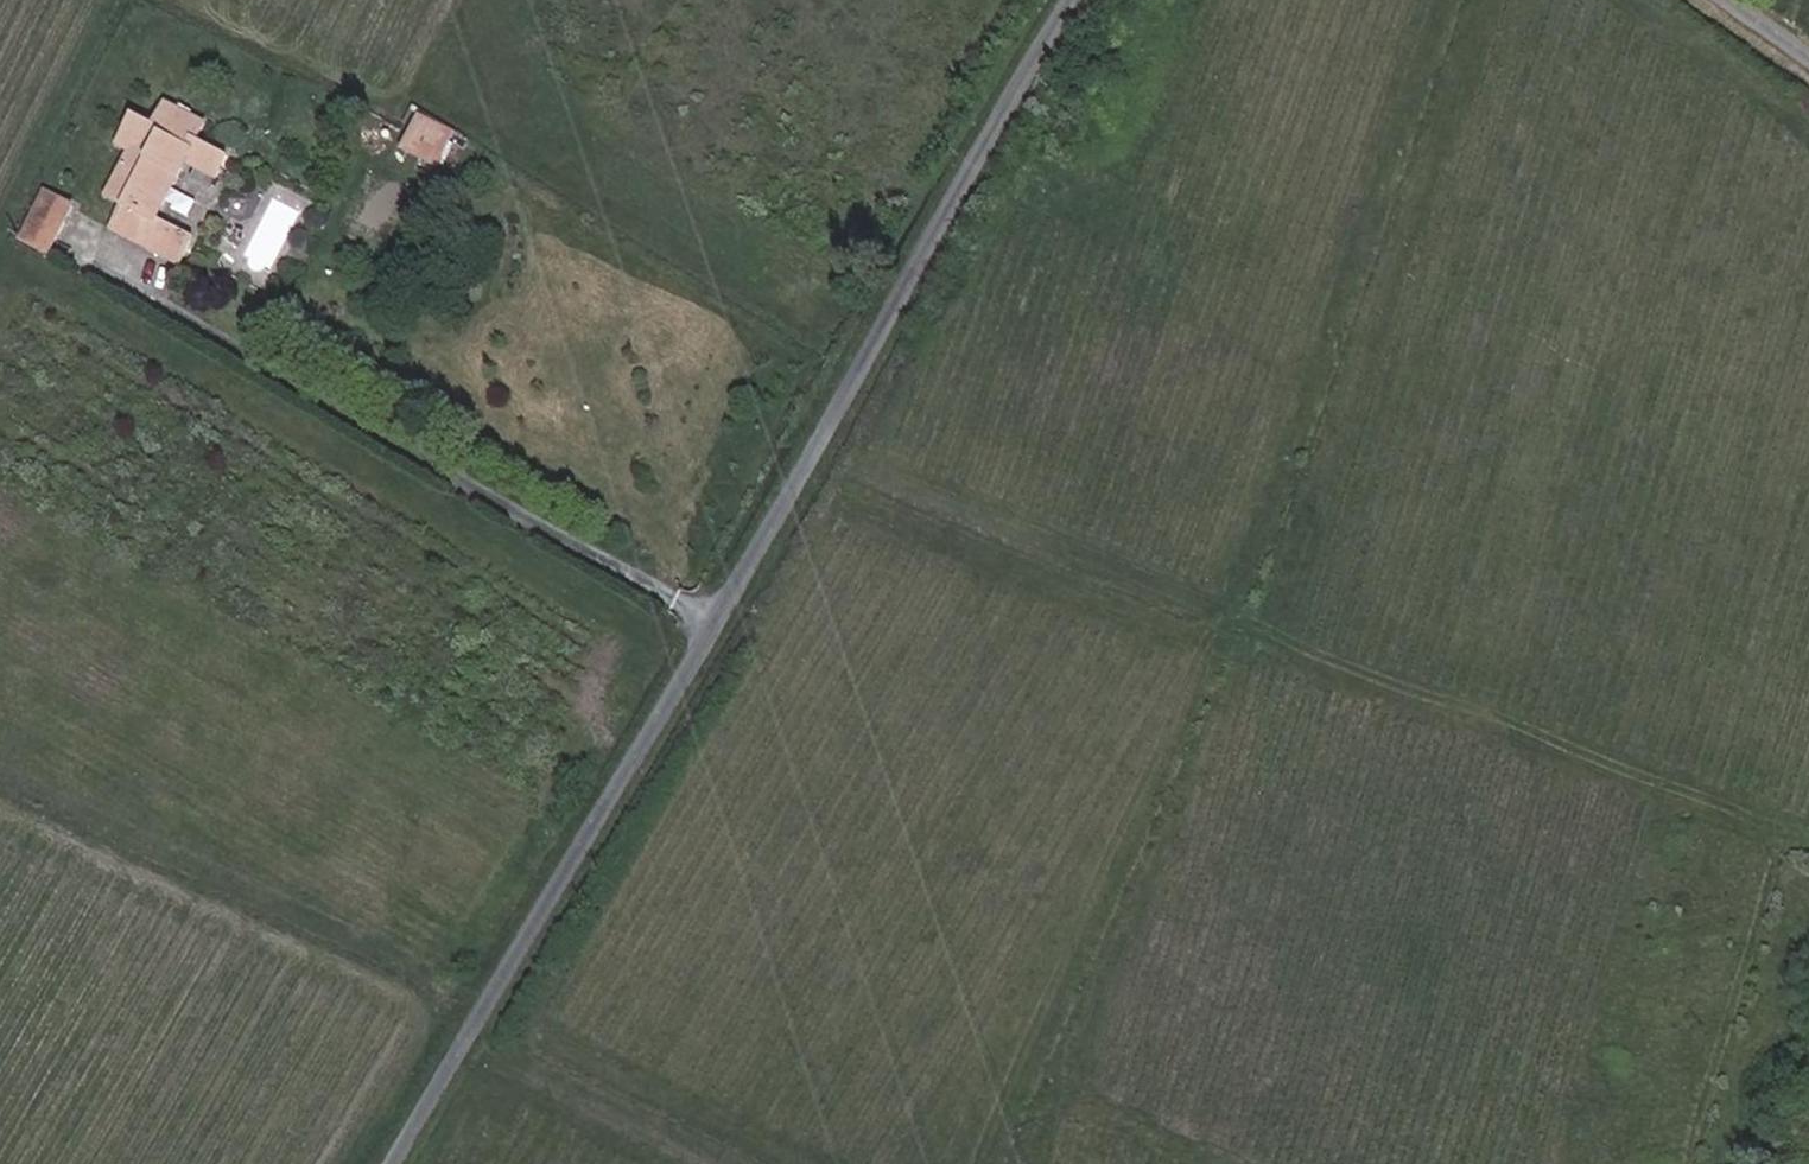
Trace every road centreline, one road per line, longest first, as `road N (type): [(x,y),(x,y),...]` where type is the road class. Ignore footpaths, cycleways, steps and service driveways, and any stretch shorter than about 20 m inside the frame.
road 1 (unclassified): [(413,1163),(727,630),(984,138),(1068,0)]

